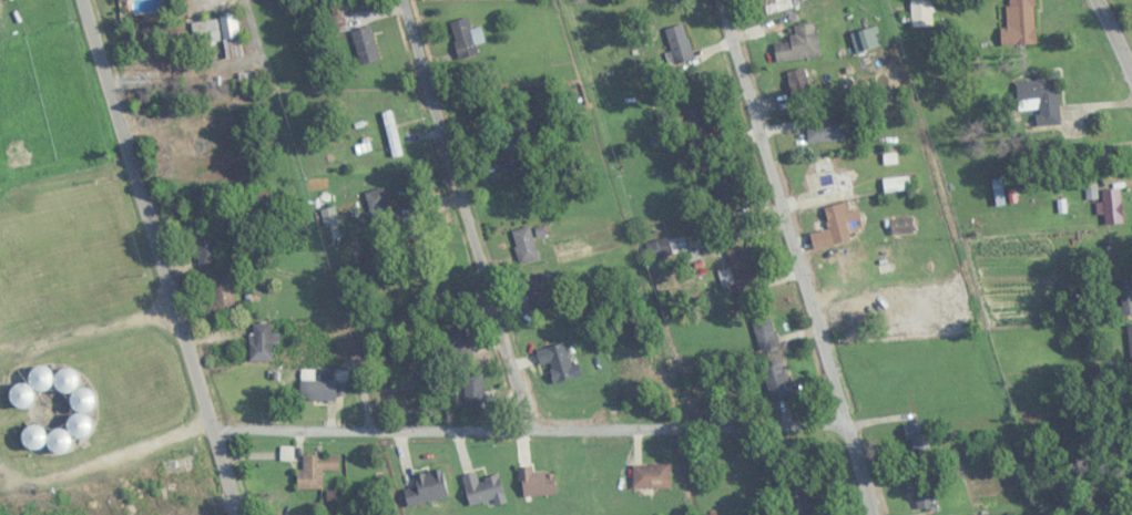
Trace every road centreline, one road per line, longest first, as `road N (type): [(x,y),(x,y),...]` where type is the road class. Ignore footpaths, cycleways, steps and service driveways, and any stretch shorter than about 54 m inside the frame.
road 1 (residential): [(208,425),(328,436),(846,424)]
road 2 (residential): [(872,514),(721,0)]
road 3 (residential): [(235,514),(88,0)]
road 4 (residential): [(537,432),(406,0)]

